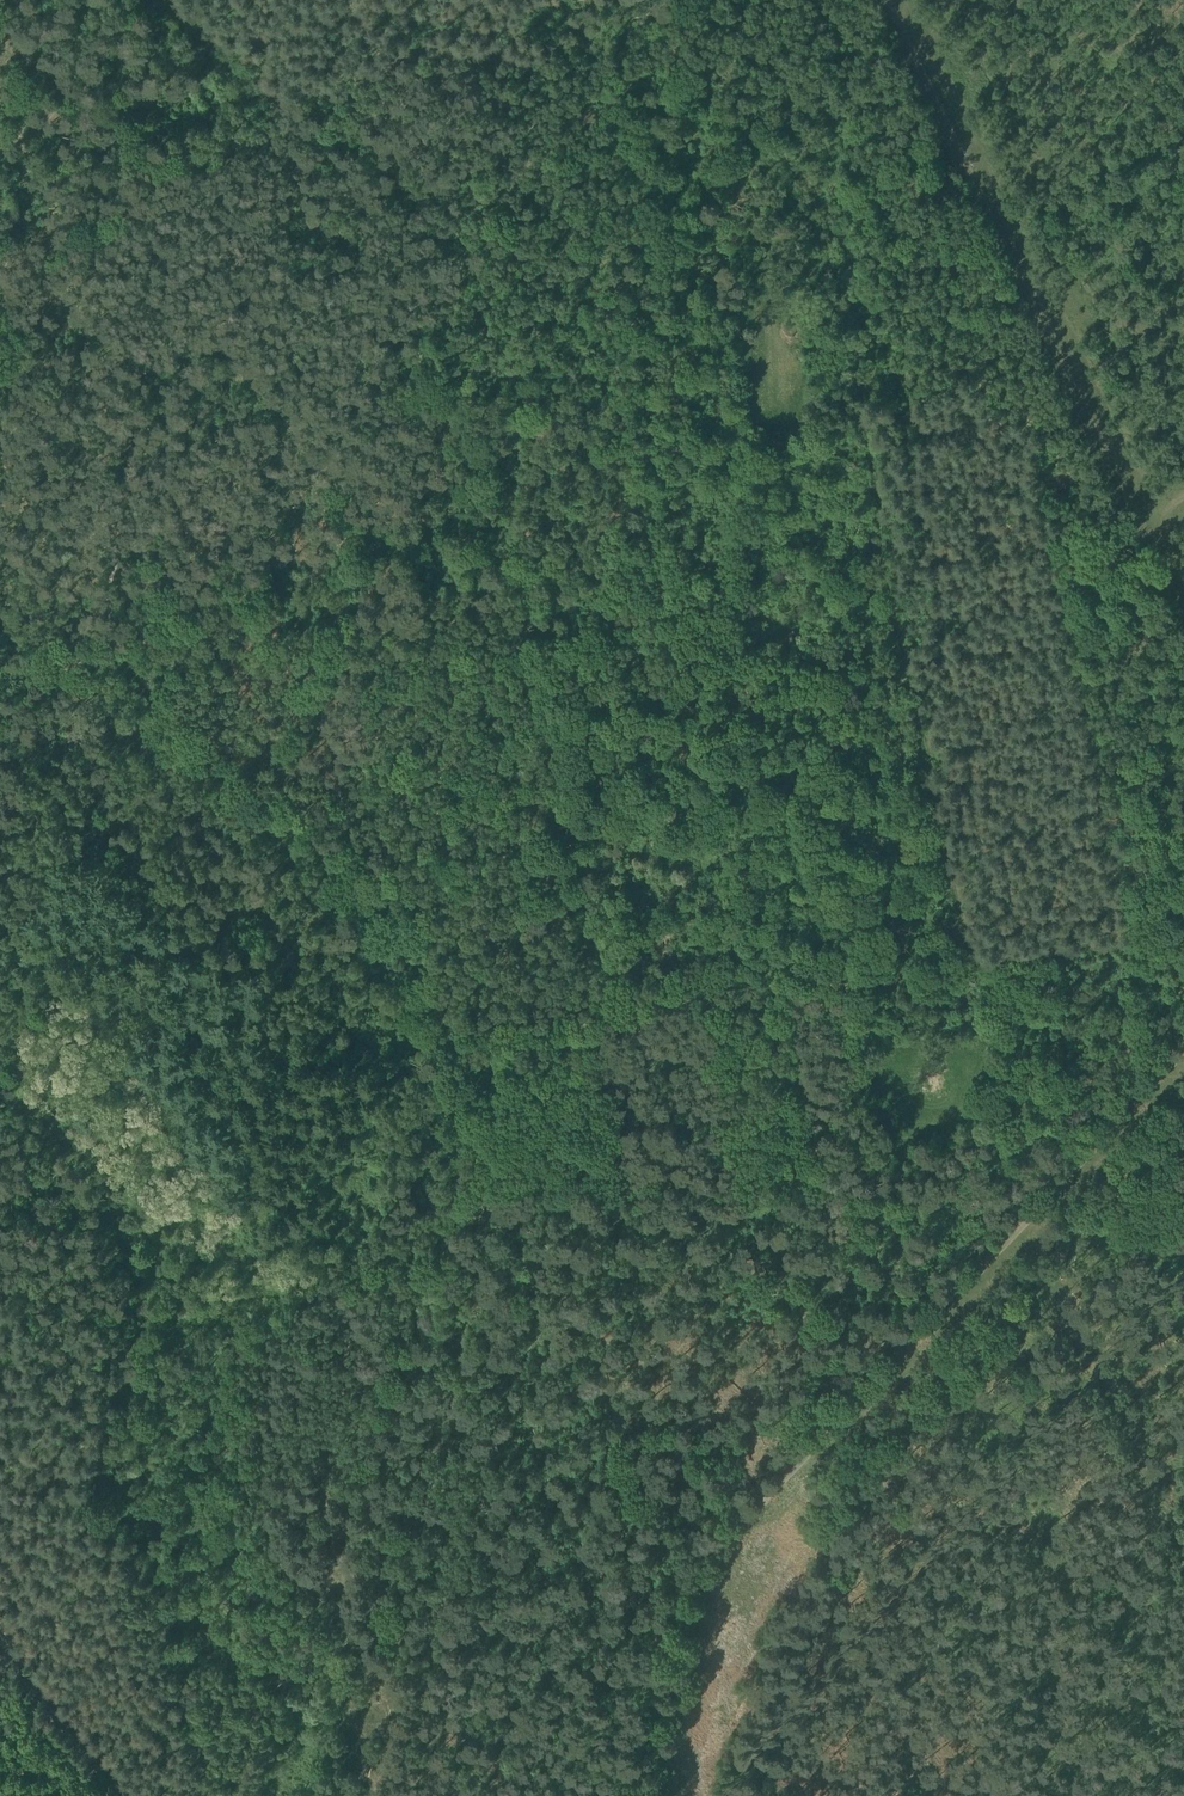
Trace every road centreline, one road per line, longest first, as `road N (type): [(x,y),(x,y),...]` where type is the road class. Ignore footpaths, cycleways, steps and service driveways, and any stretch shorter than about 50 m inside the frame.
road 1 (track): [(622,20),(724,104),(796,201),(872,344),(861,416),(965,954),(546,1013),(511,1005),(465,1019),(447,1013),(382,889),(219,760),(98,614)]
road 2 (track): [(0,1609),(133,1795)]
road 3 (track): [(98,614),(0,696)]

